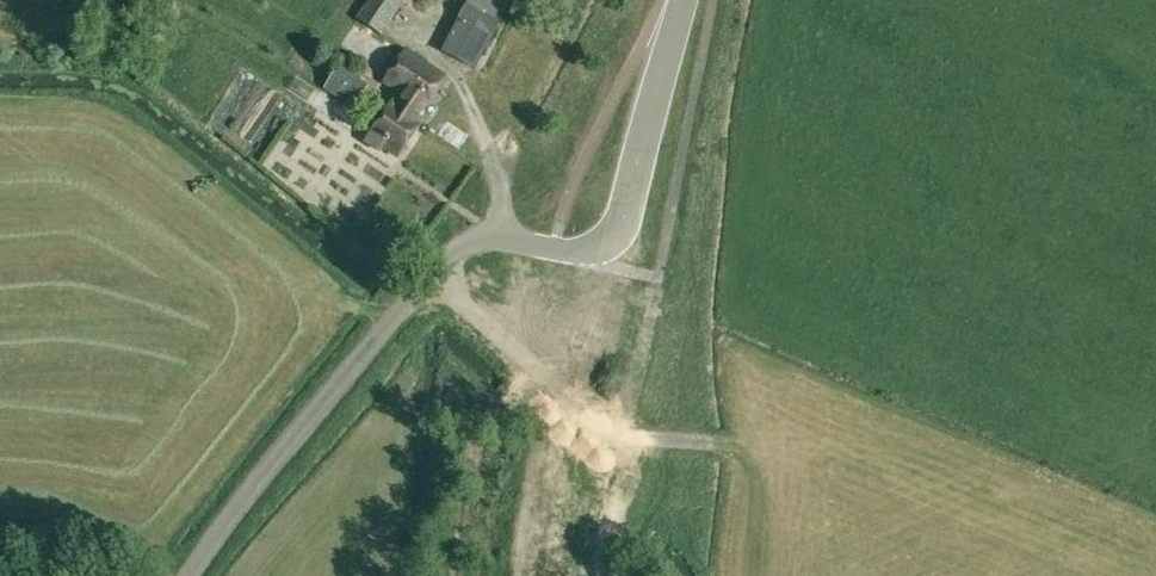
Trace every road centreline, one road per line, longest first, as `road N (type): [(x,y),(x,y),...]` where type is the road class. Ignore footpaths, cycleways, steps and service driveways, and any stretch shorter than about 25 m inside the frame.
road 1 (unclassified): [(190,575),(254,486),(442,262),(497,238),(587,252),(611,240),(681,0)]
road 2 (track): [(432,273),(602,426),(630,436),(723,441)]

